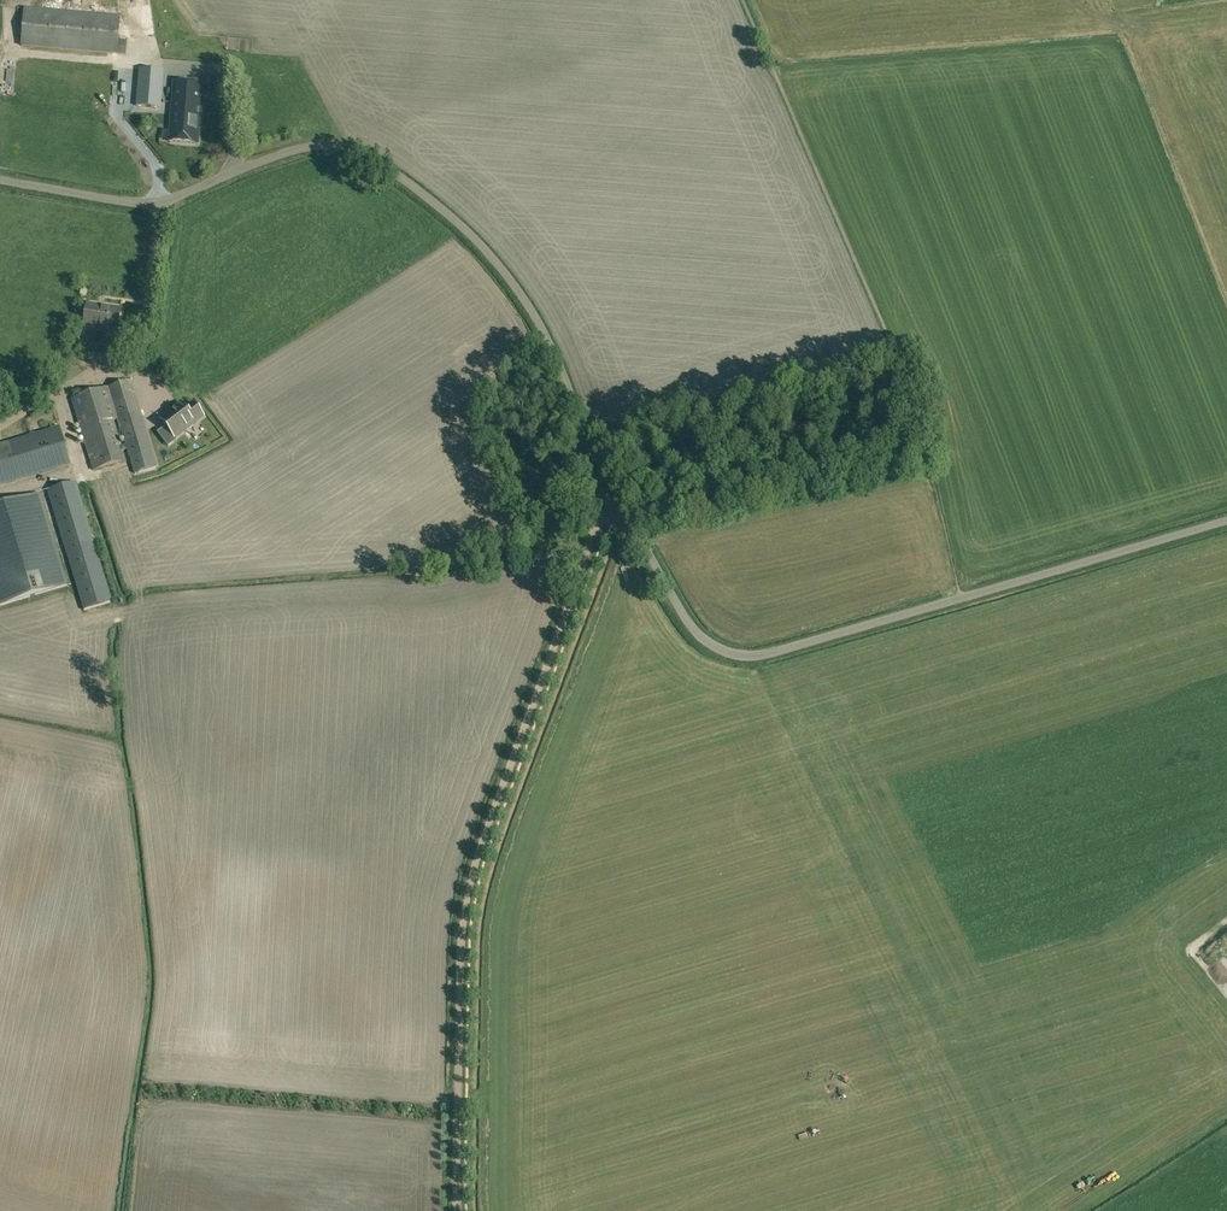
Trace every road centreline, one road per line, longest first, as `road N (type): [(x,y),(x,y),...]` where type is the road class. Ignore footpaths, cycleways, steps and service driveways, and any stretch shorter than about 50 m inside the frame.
road 1 (unclassified): [(1226,522),(766,655),(731,653),(688,623),(587,444),(520,295),(471,236),(397,177),(358,155),(313,145),(155,205),(0,180)]
road 2 (track): [(617,500),(597,522),(467,888),(458,1210)]

